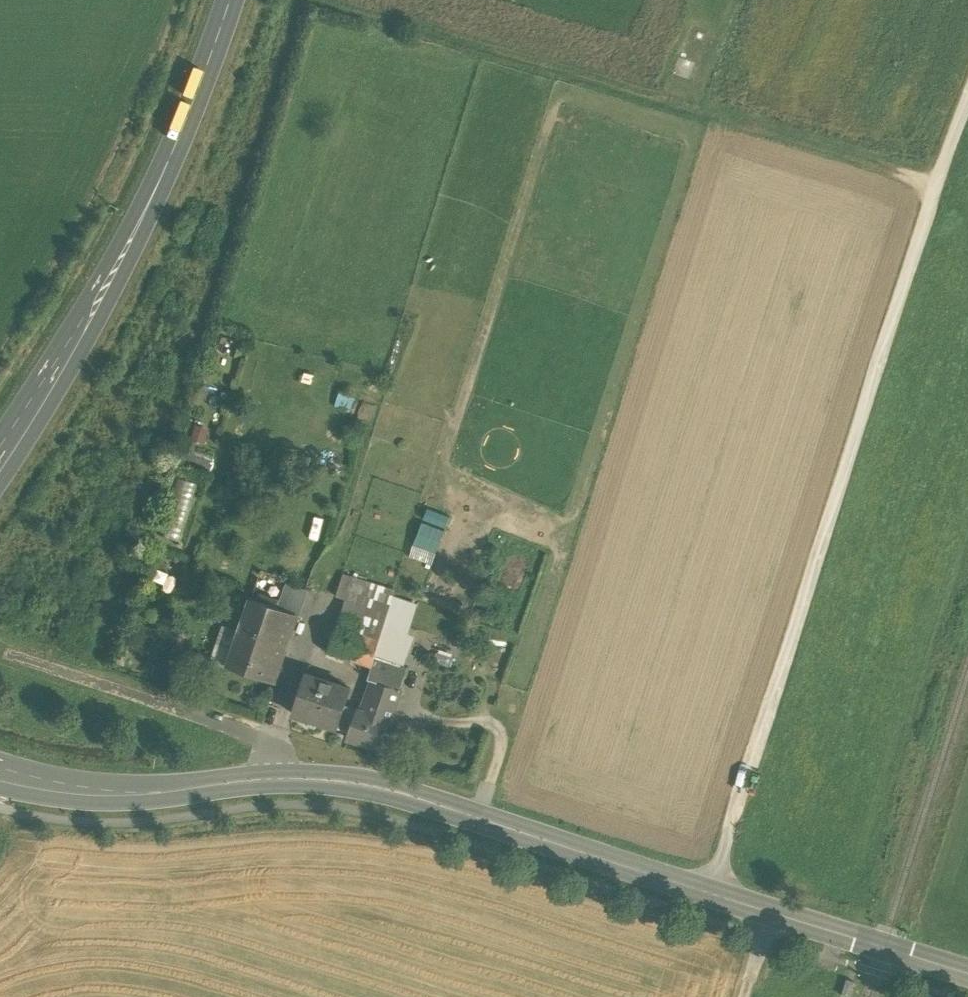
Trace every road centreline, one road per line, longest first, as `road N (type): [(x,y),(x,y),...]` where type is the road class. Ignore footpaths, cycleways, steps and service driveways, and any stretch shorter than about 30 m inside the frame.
road 1 (secondary): [(967,973),(391,789),(282,778),(75,794),(0,779)]
road 2 (track): [(712,892),(967,103)]
road 3 (track): [(327,13),(937,182)]
road 4 (primary): [(0,459),(109,279),(172,153),(229,0)]
road 5 (track): [(763,0),(711,122)]

